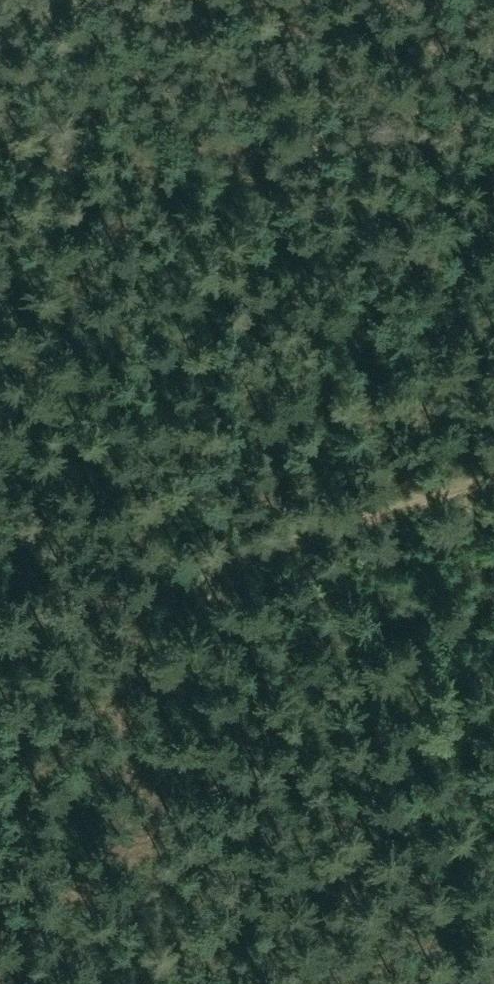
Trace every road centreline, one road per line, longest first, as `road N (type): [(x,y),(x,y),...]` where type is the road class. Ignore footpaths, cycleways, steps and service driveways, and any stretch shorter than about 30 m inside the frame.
road 1 (track): [(0,640),(493,481)]

